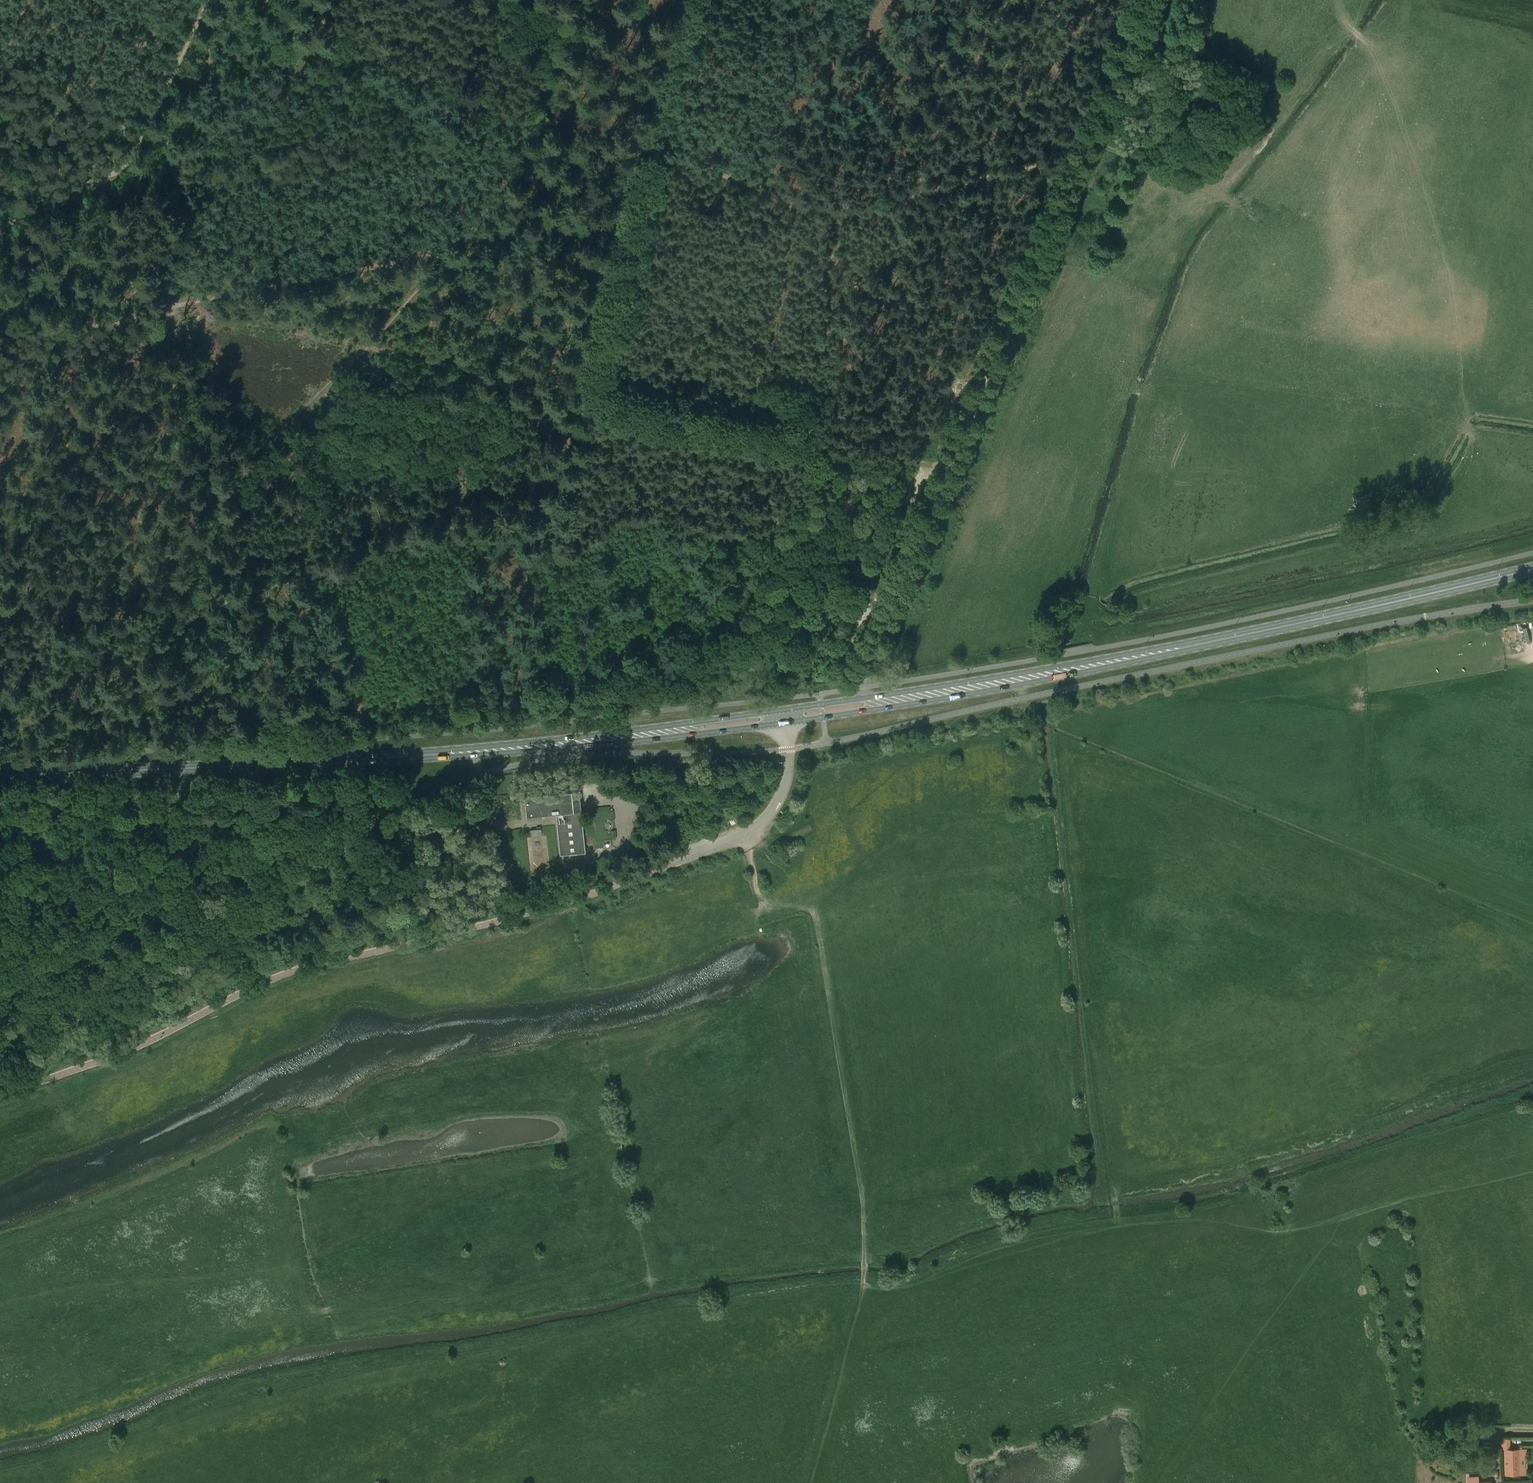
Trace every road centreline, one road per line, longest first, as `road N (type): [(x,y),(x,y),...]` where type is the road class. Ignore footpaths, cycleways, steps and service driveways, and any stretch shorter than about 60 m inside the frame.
road 1 (track): [(864,687),(868,657),(1149,0)]
road 2 (primary): [(514,748),(0,775)]
road 3 (track): [(866,1291),(813,901),(762,904),(750,863)]
road 4 (primary): [(1532,568),(1133,657)]
road 5 (primary): [(784,722),(1033,682),(1133,657)]
road 6 (primary): [(1133,657),(783,709)]
road 7 (primary): [(783,709),(514,748)]
road 8 (primary): [(514,748),(784,722)]
road 9 (unclassified): [(700,852),(752,829),(775,805),(787,766),(784,722)]

